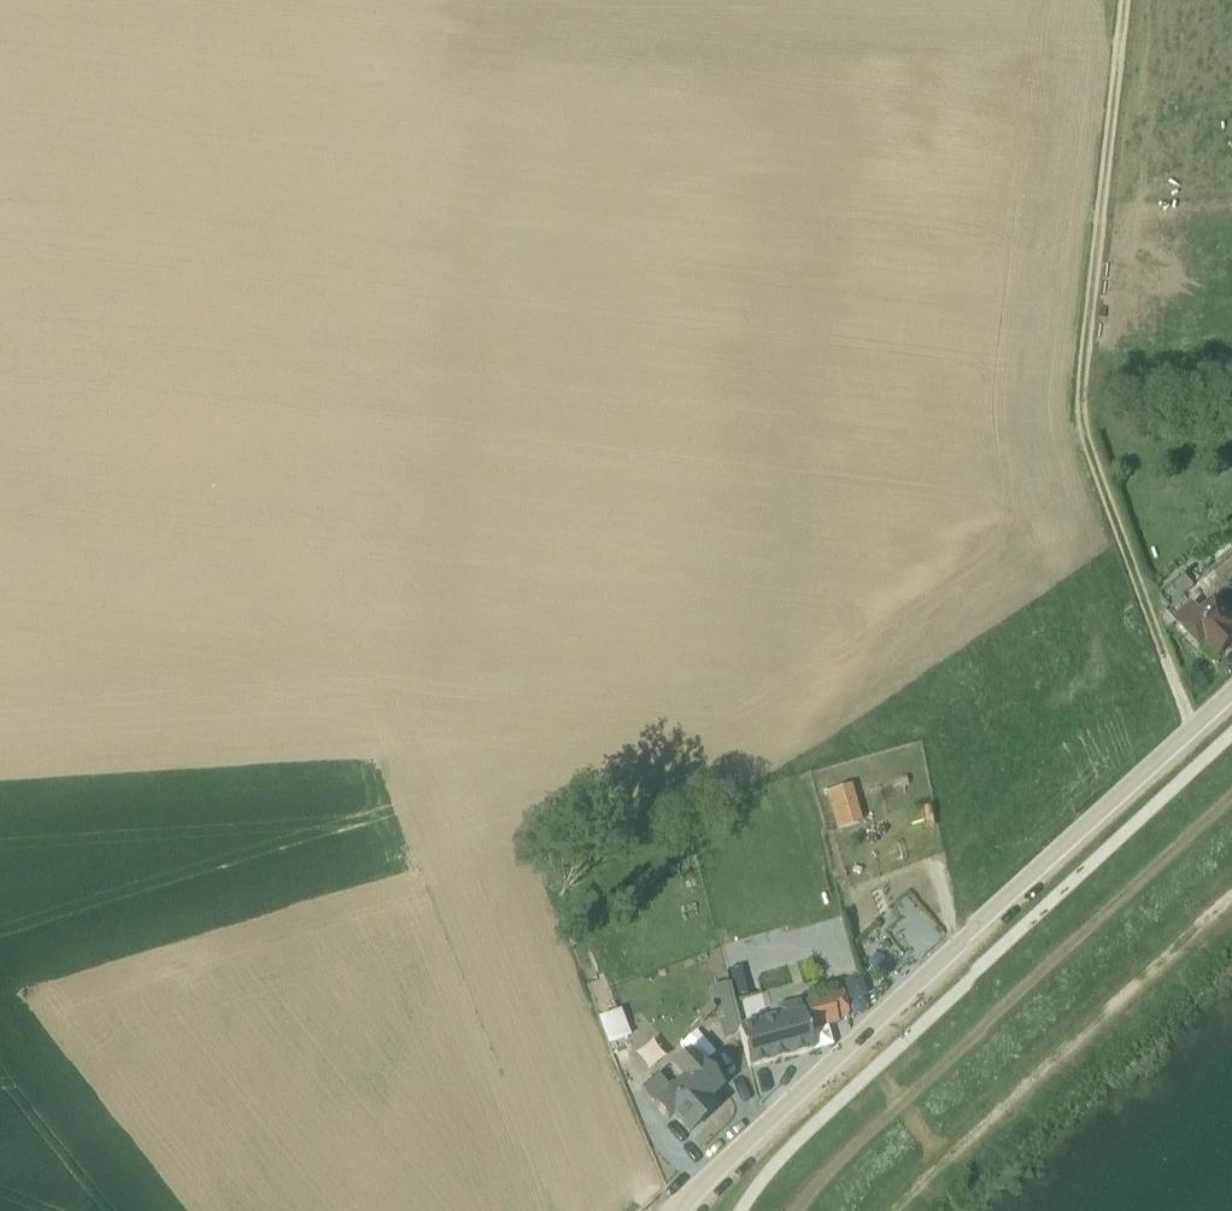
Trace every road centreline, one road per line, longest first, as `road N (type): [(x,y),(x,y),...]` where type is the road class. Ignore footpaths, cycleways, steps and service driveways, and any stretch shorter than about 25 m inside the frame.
road 1 (track): [(1128,0),(1080,412),(1205,768)]
road 2 (unclassified): [(683,1210),(1231,706)]
road 3 (track): [(1231,802),(833,1168),(801,1210)]
road 4 (track): [(897,1210),(1231,897)]

